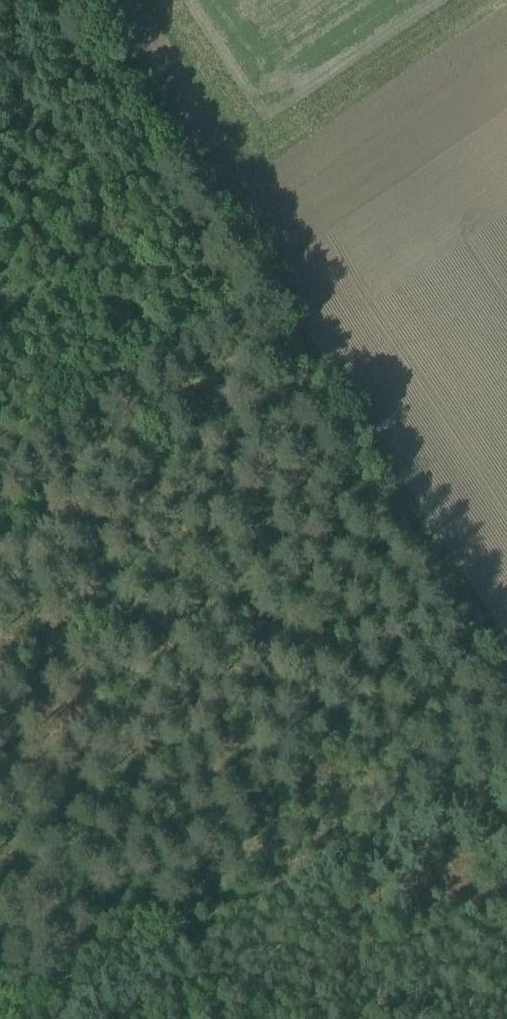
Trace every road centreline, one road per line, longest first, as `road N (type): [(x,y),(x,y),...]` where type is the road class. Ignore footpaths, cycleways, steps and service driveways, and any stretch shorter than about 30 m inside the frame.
road 1 (track): [(506,647),(82,0)]

